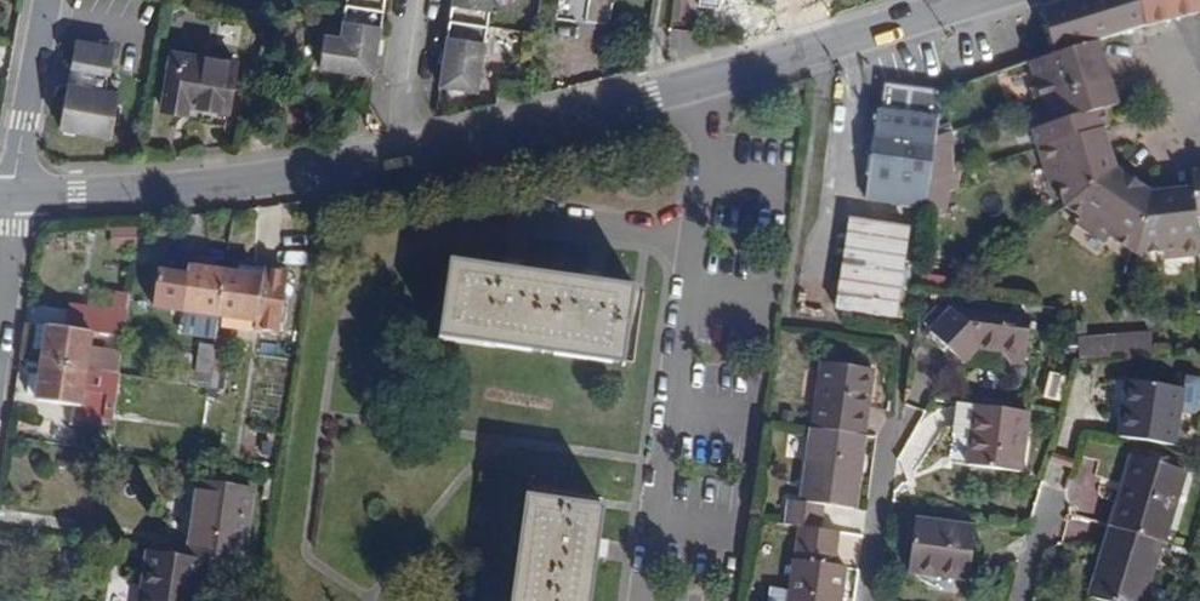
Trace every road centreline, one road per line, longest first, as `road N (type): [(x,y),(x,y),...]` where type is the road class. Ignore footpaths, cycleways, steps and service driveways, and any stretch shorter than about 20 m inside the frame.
road 1 (residential): [(707,82),(638,600)]
road 2 (tertiary): [(18,197),(177,192),(397,155)]
road 3 (tertiary): [(397,155),(707,82)]
road 4 (tertiary): [(707,82),(974,2)]
road 5 (residential): [(49,0),(18,197)]
road 6 (residential): [(863,600),(882,443)]
road 7 (residential): [(397,155),(420,0)]
road 8 (residential): [(18,197),(0,322)]

